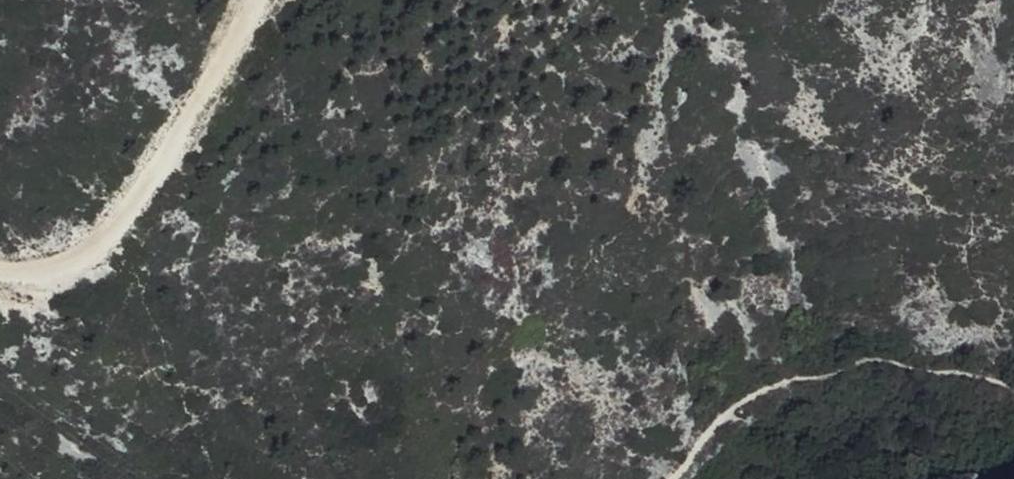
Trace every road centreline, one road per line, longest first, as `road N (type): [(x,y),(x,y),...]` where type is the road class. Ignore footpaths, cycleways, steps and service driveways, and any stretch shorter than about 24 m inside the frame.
road 1 (track): [(265,0),(112,222),(54,260),(25,271),(0,268)]

